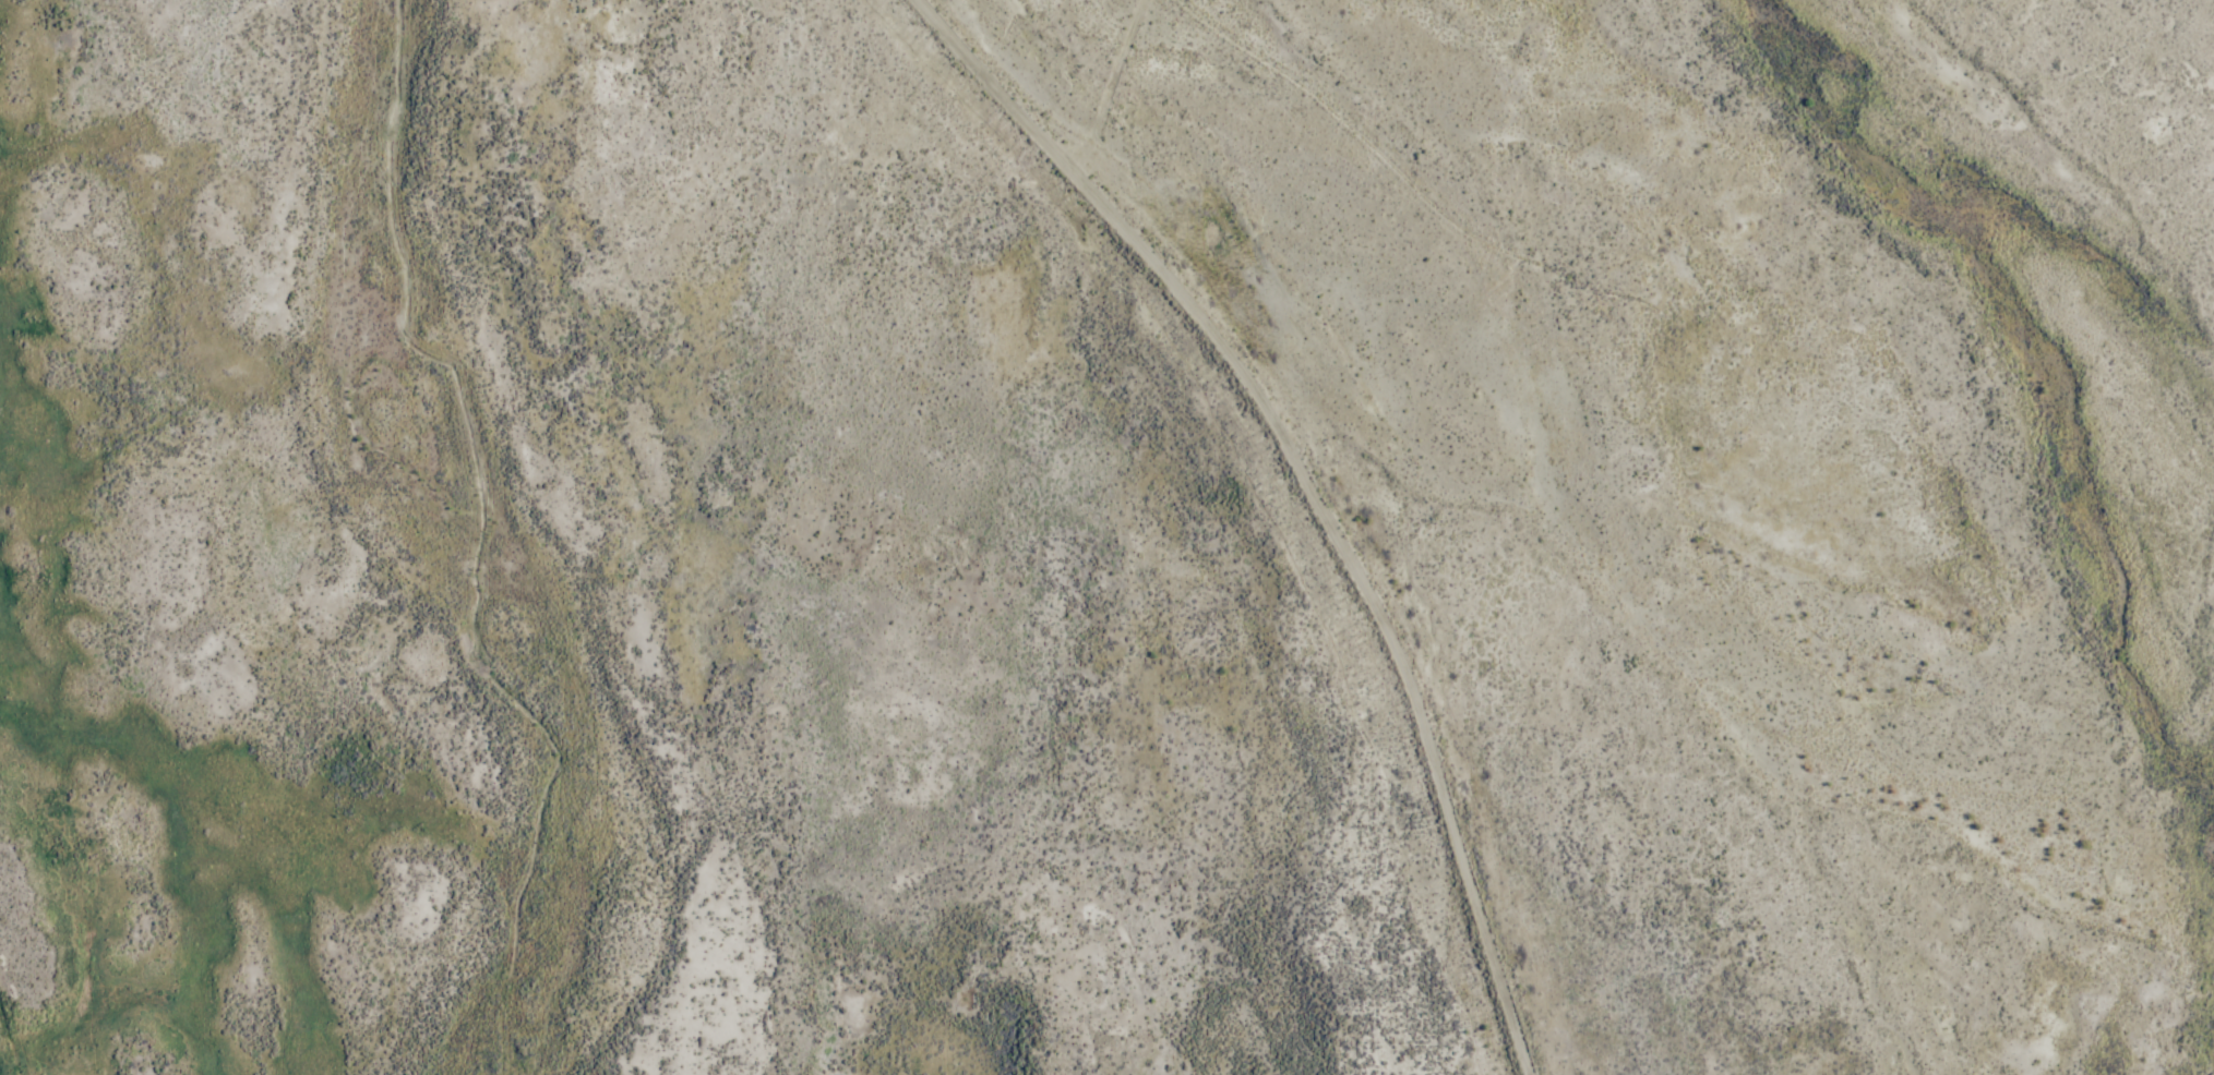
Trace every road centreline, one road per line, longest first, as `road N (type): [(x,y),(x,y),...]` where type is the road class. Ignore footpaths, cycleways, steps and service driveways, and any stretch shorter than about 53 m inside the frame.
road 1 (track): [(895,0),(1056,174),(1234,388),(1379,653),(1511,1074)]
road 2 (track): [(1127,0),(1056,174)]

